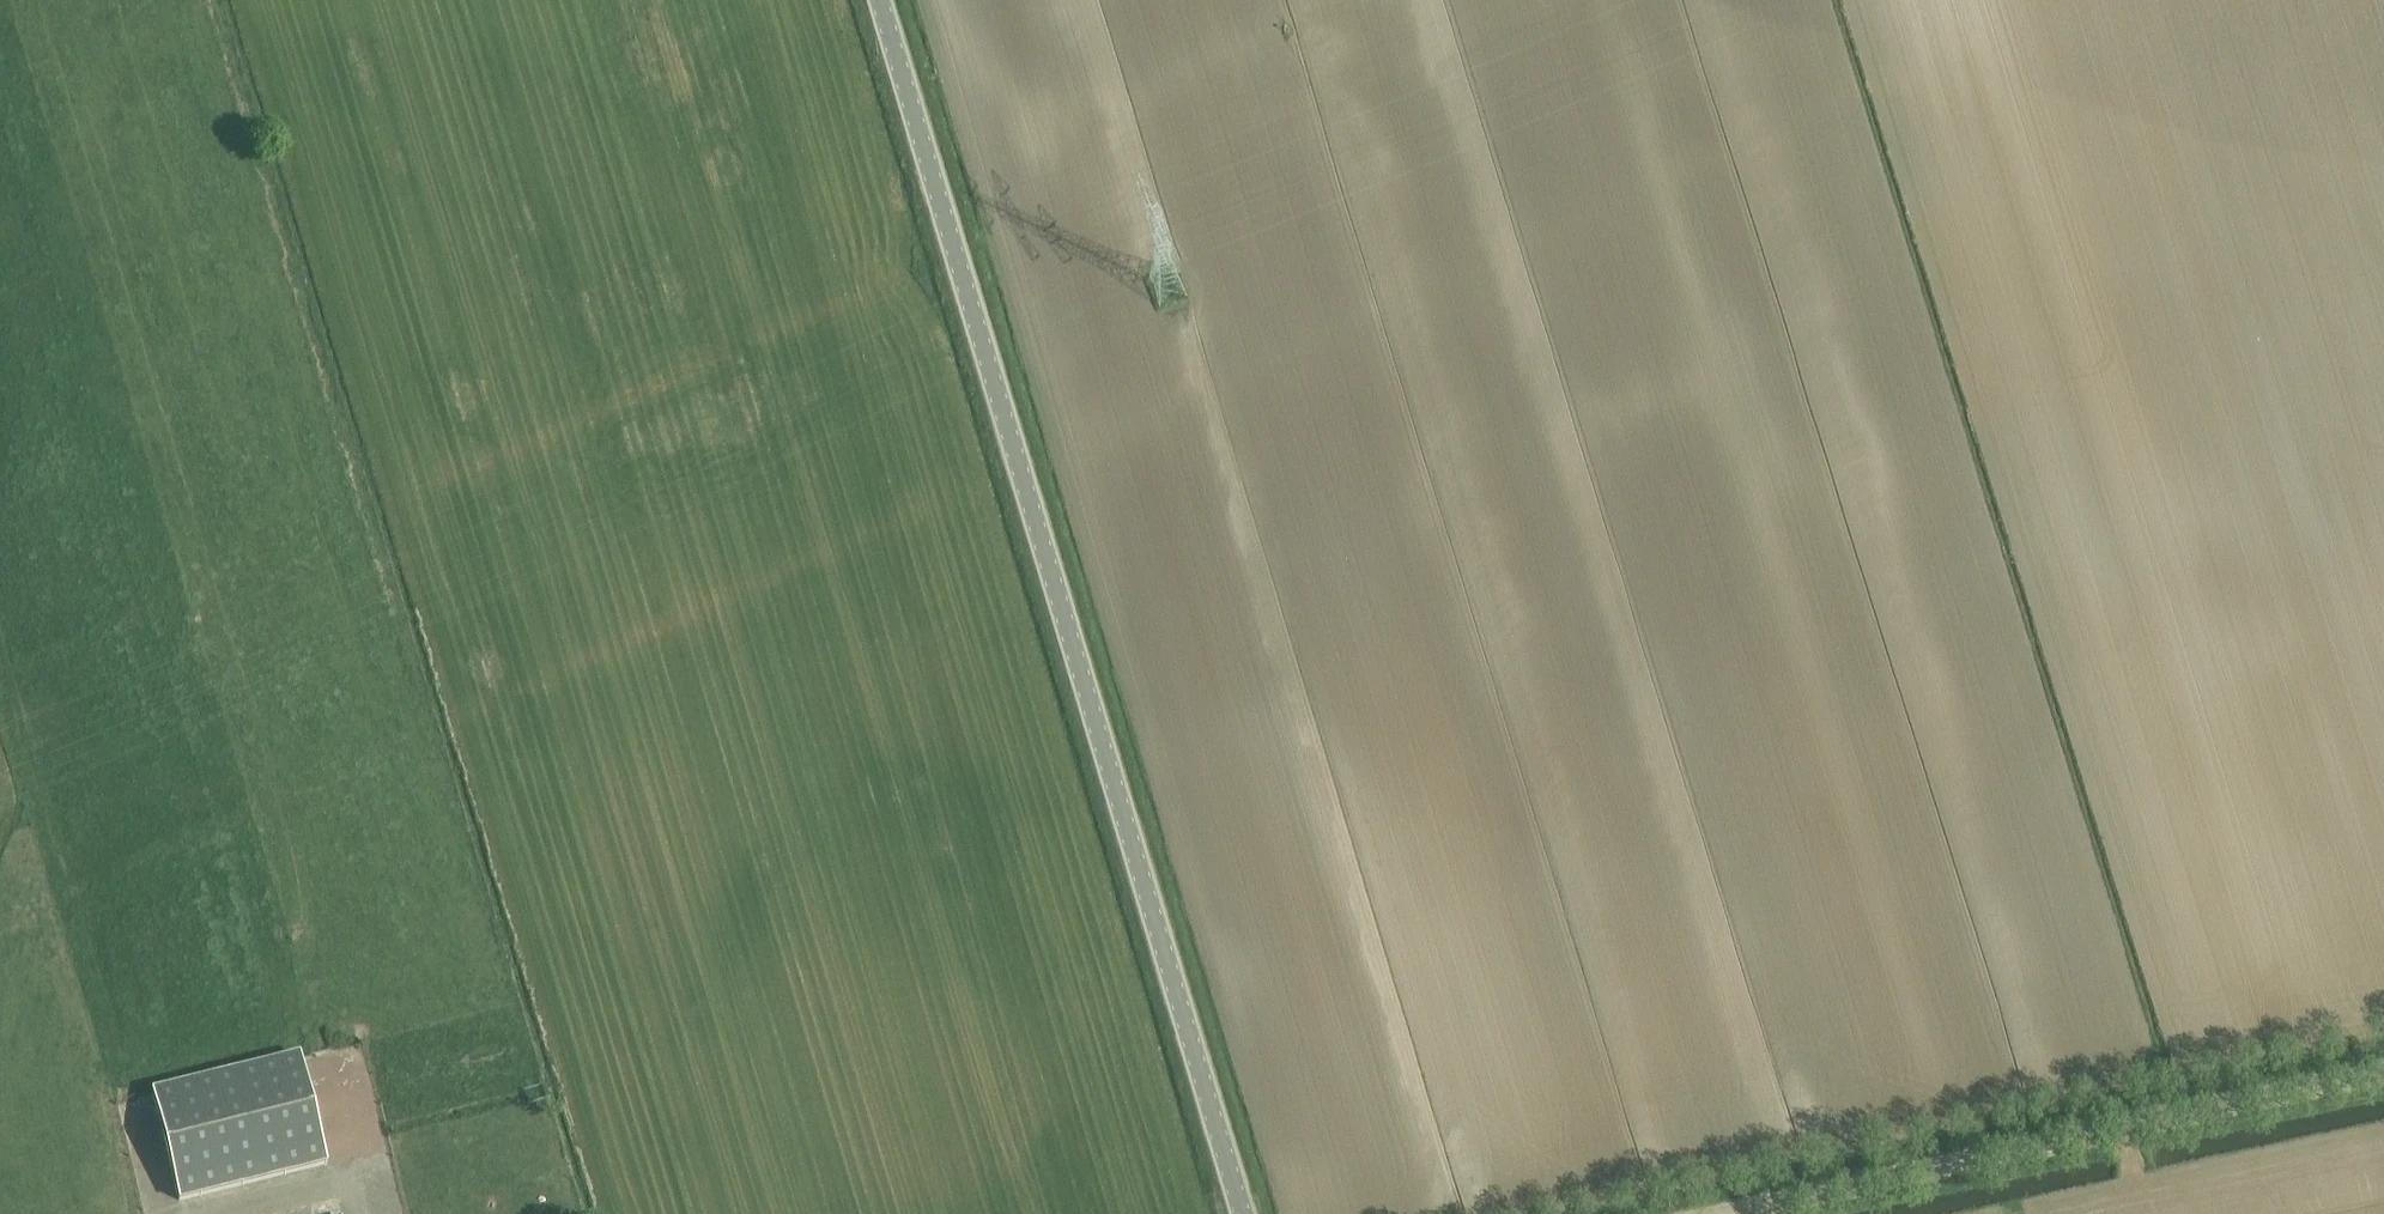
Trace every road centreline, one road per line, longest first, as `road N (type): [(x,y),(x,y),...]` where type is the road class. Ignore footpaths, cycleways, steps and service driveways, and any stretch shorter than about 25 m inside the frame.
road 1 (tertiary): [(1245,1213),(879,0)]
road 2 (unclassified): [(1730,1213),(2383,1070)]

